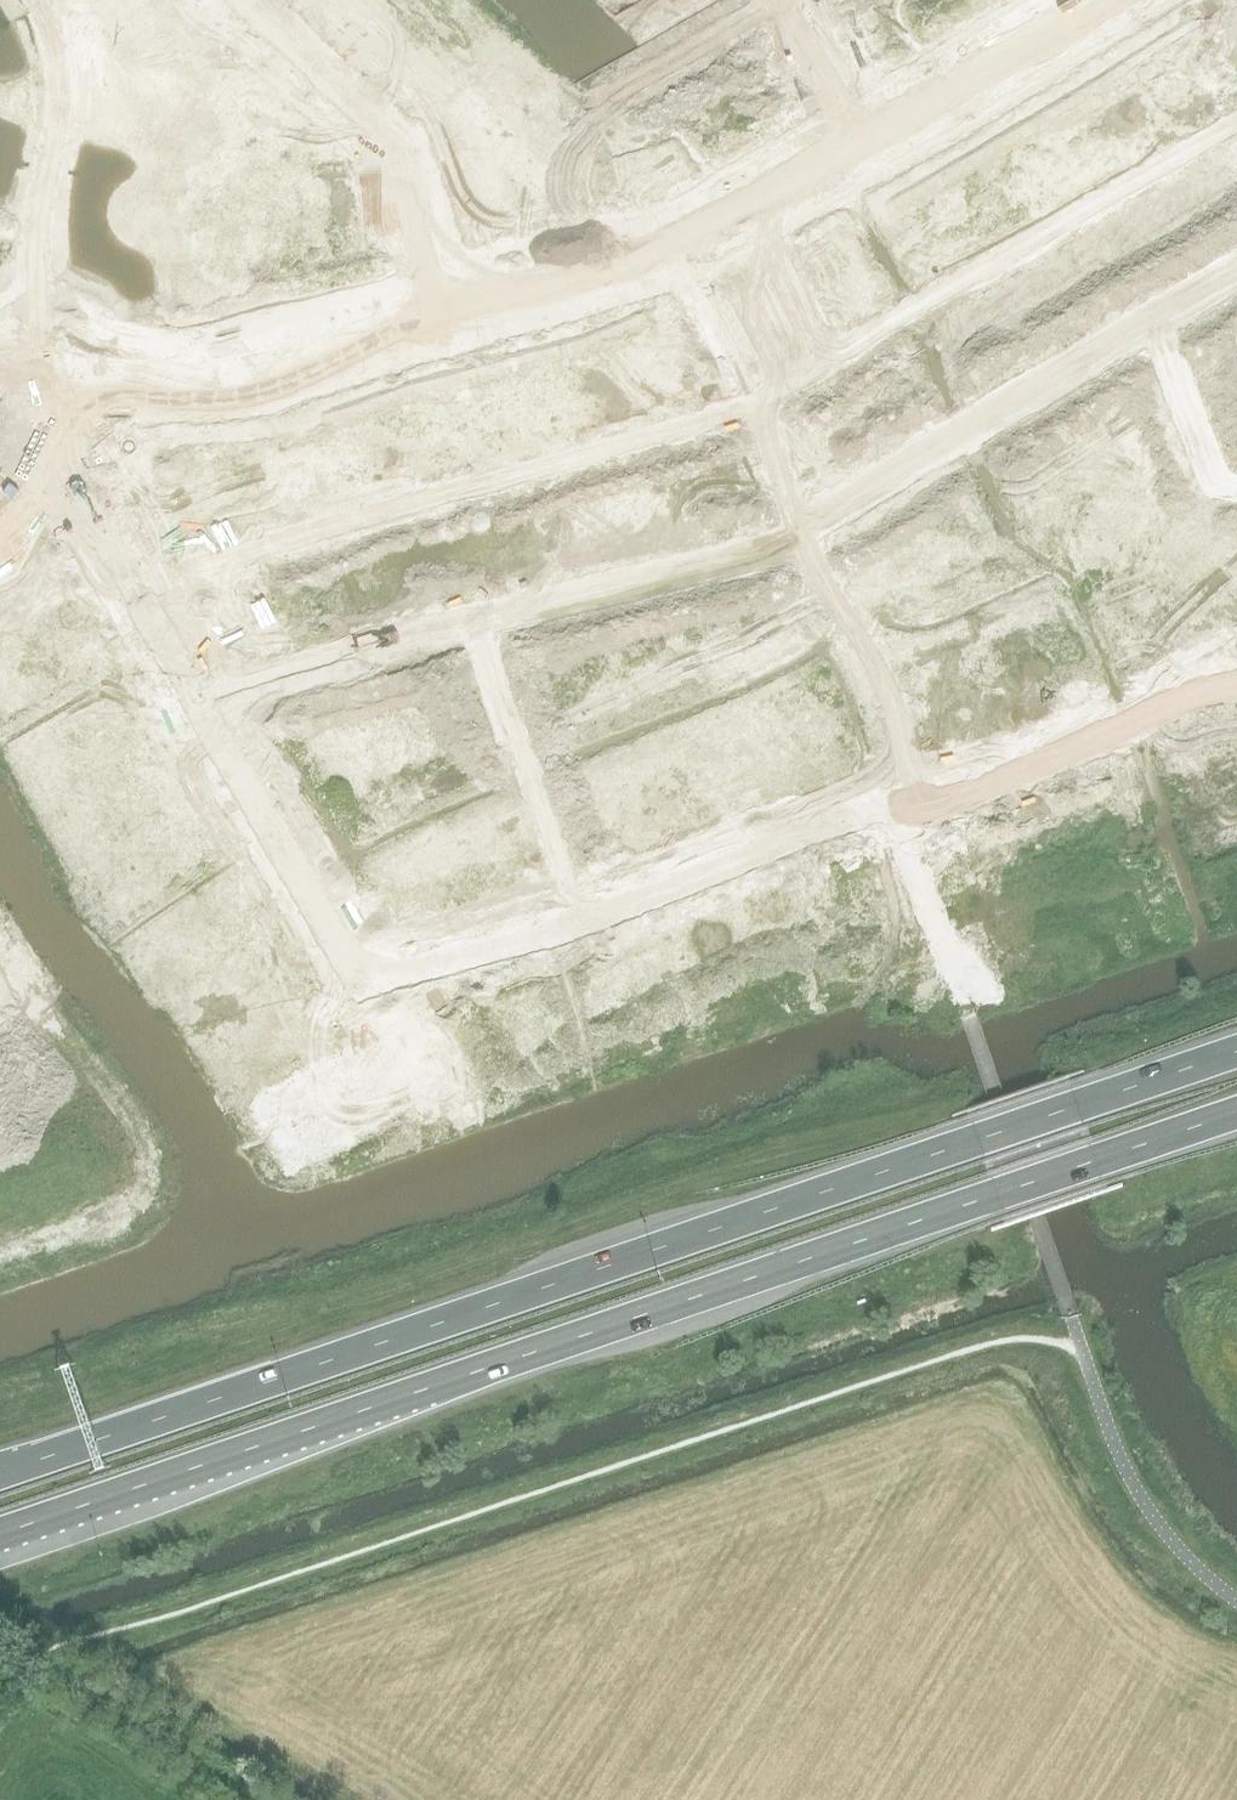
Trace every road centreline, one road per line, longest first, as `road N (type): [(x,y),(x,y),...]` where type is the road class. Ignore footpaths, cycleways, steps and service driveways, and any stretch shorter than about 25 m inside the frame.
road 1 (trunk): [(1236,1051),(0,1474)]
road 2 (trunk): [(0,1535),(1236,1113)]
road 3 (residential): [(195,699),(800,545),(1236,275)]
road 4 (tertiary): [(861,141),(669,246),(438,311)]
road 5 (tertiary): [(438,311),(240,369),(38,375)]
road 6 (residential): [(438,311),(376,124),(247,0)]
road 7 (residential): [(38,375),(63,469),(195,699)]
road 8 (track): [(927,791),(1016,771),(1236,686)]
road 9 (residential): [(195,699),(362,980)]
road 10 (tertiary): [(1102,0),(861,141)]
road 11 (residential): [(861,141),(782,0)]

